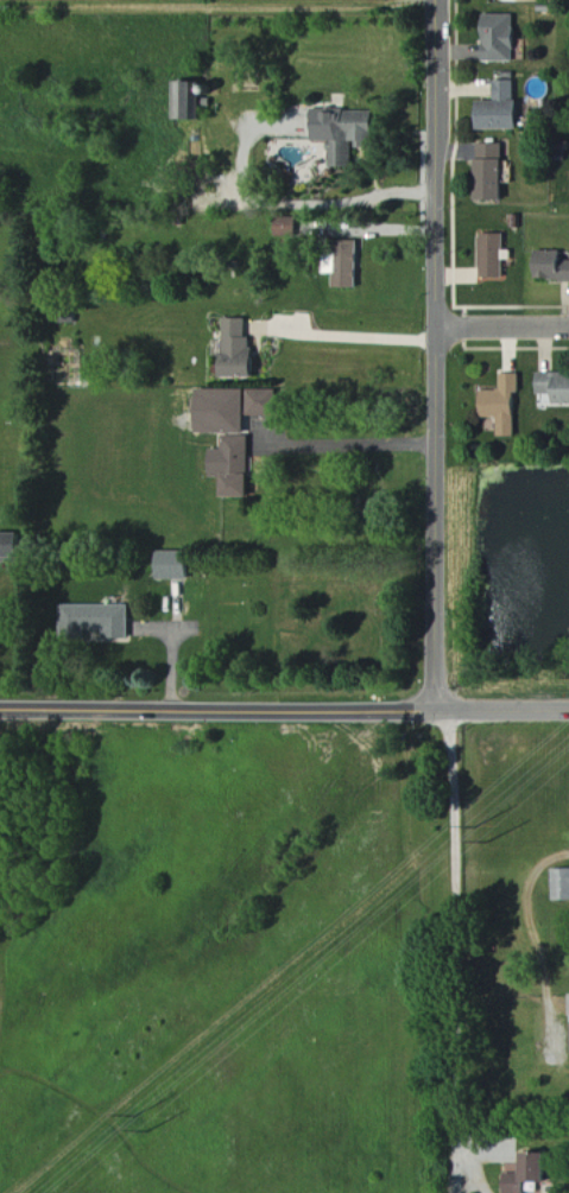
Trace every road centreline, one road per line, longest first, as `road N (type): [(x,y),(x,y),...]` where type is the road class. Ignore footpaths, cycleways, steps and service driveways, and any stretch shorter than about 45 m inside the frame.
road 1 (residential): [(437,712),(433,0)]
road 2 (residential): [(568,711),(0,708)]
road 3 (residential): [(568,330),(438,331)]

